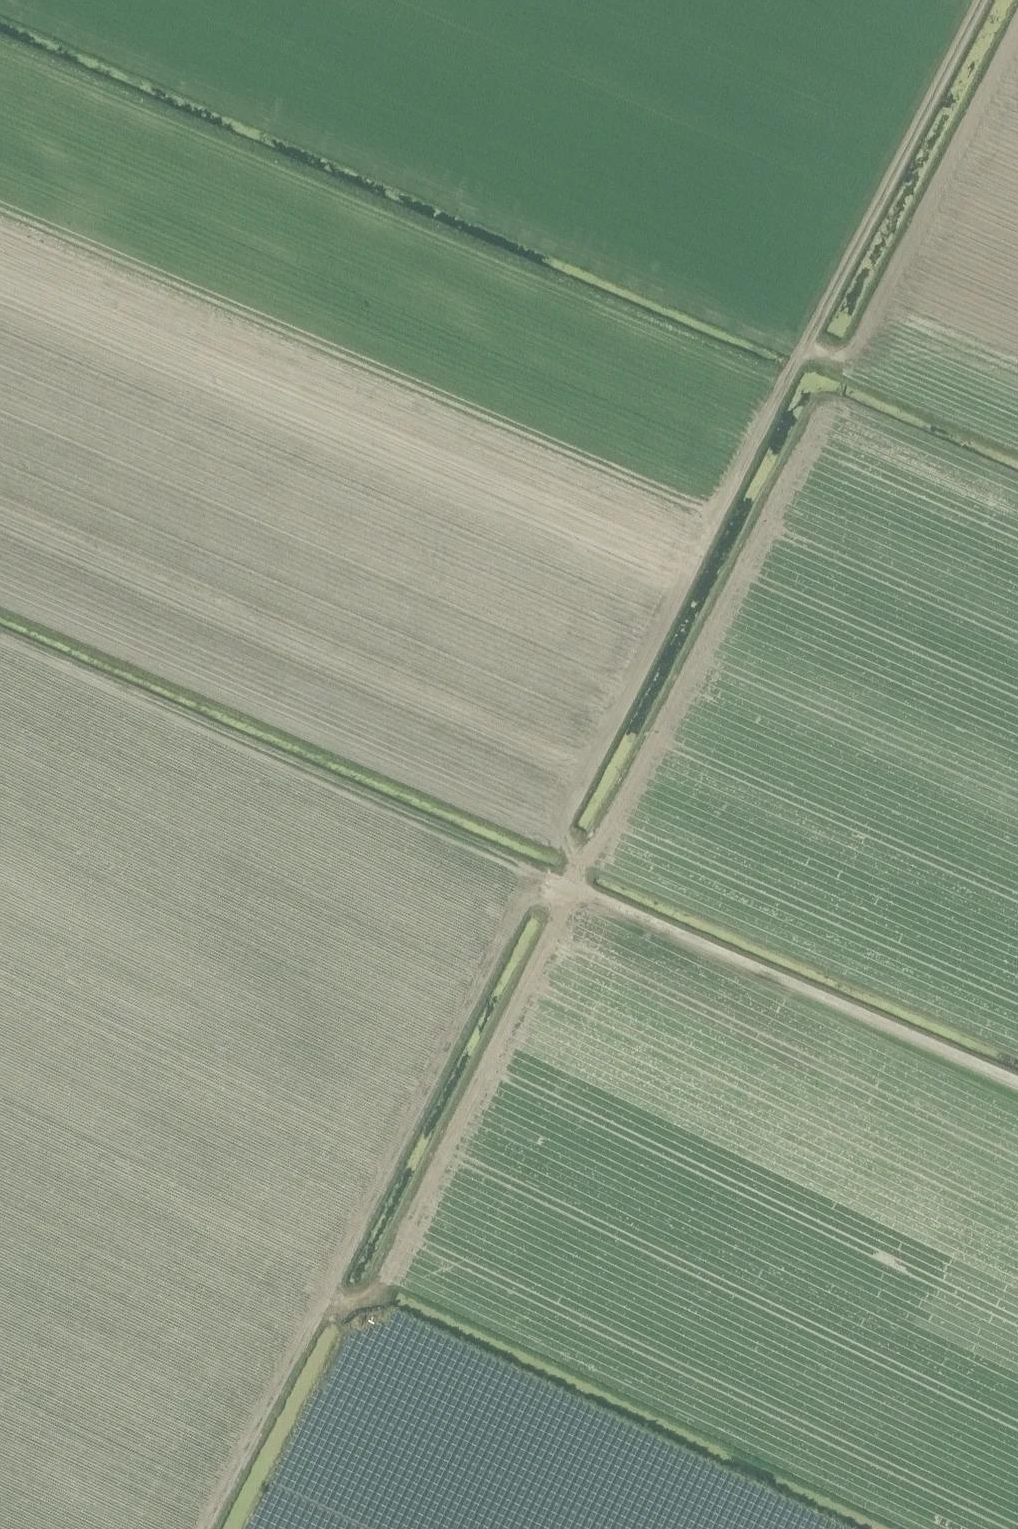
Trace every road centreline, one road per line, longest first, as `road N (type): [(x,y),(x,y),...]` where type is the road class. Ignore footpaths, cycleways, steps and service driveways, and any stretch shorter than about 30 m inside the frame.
road 1 (track): [(579,873),(566,837),(569,808),(979,0)]
road 2 (track): [(558,884),(540,884),(514,911),(204,1528)]
road 3 (track): [(0,635),(570,890)]
road 4 (track): [(570,890),(822,407)]
road 5 (track): [(328,1283),(345,1306),(370,1297),(570,890)]
road 6 (track): [(570,890),(1017,1084)]
road 7 (track): [(808,336),(825,357),(847,353),(1017,19)]

